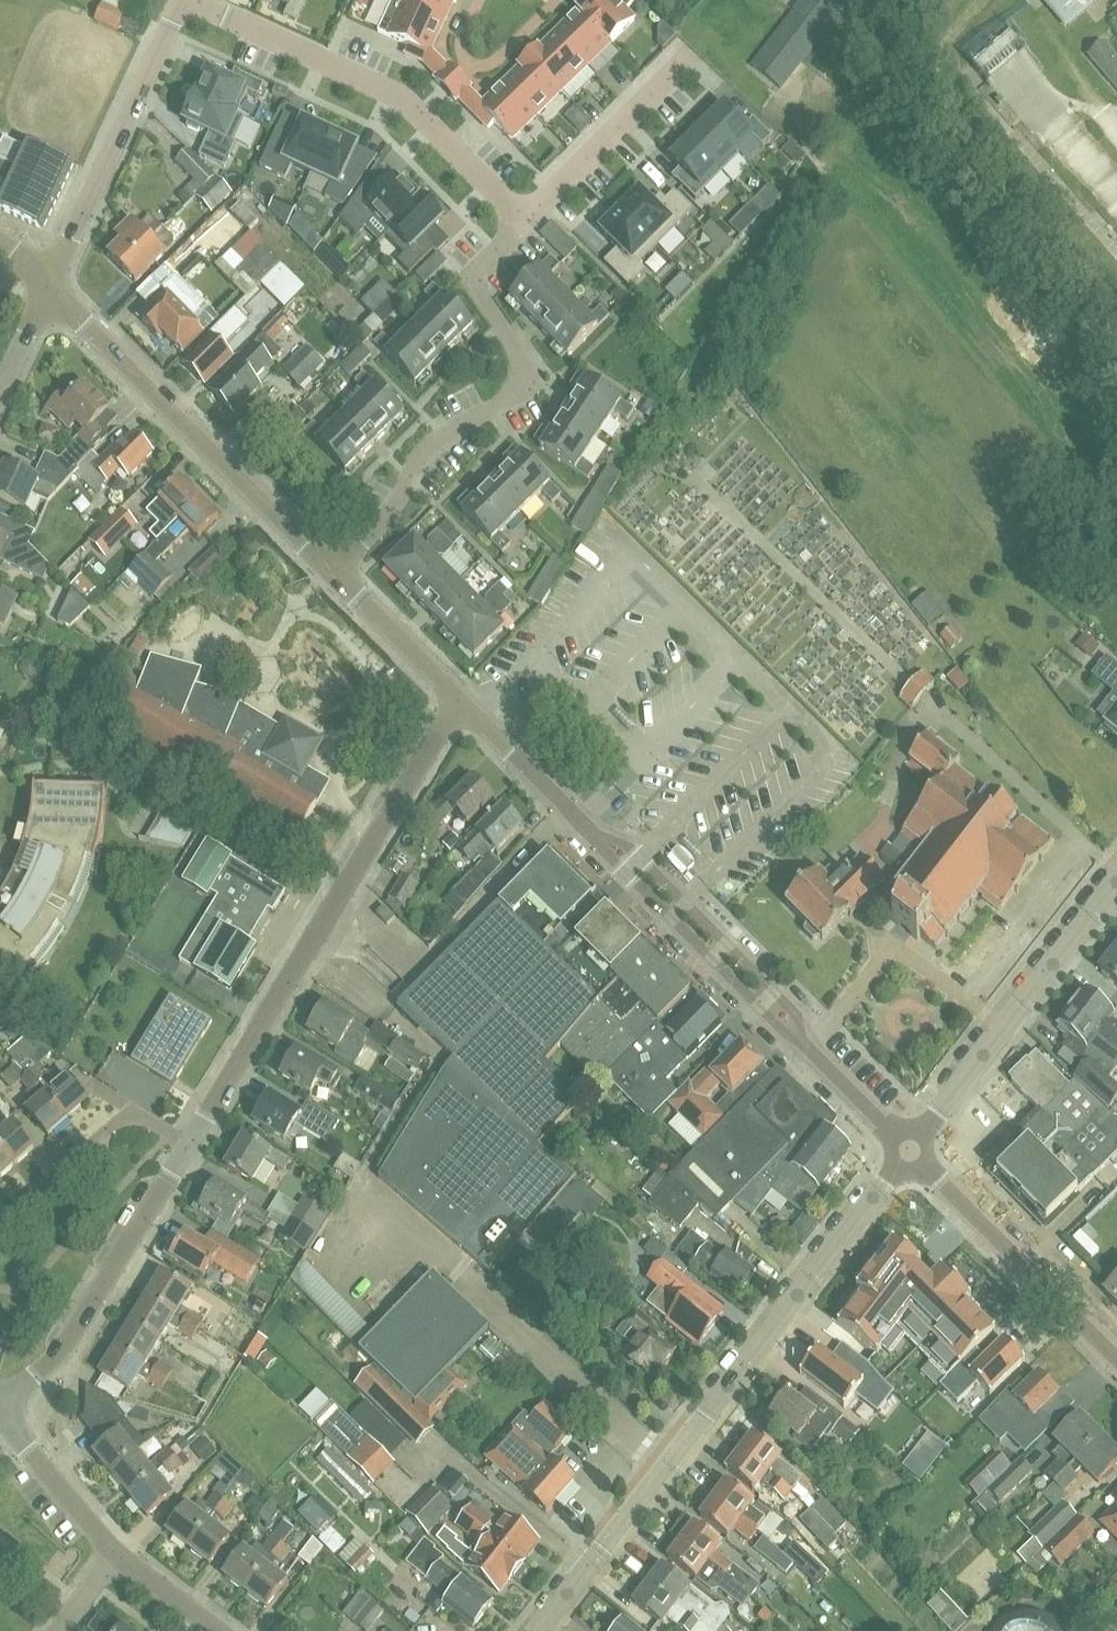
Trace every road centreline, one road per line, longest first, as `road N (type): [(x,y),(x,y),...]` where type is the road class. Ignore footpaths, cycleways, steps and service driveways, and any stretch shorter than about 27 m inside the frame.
road 1 (residential): [(538,1630),(911,1149)]
road 2 (residential): [(188,1140),(459,700)]
road 3 (residential): [(336,575),(392,513),(428,449),(521,384),(521,349),(470,279),(527,222)]
road 4 (residential): [(527,222),(393,90),(191,0)]
road 5 (tertiary): [(336,575),(53,284)]
road 6 (residential): [(911,1149),(1116,877)]
road 7 (residential): [(0,1400),(51,1365),(188,1140)]
road 8 (residential): [(53,284),(181,0)]
road 9 (tertiary): [(1116,1356),(911,1149)]
road 10 (tertiary): [(804,1044),(796,1014),(641,859),(605,842)]
road 11 (tertiary): [(605,842),(627,874),(804,1044)]
road 12 (residential): [(0,1225),(122,1117),(138,1116),(188,1140)]
road 13 (residential): [(527,222),(689,56)]
road 14 (tertiary): [(605,842),(459,700)]
road 15 (residential): [(116,1551),(0,1407)]
road 16 (tertiary): [(459,700),(336,575)]
road 17 (tertiary): [(911,1149),(804,1044)]
road 18 (residential): [(215,1630),(116,1551)]

